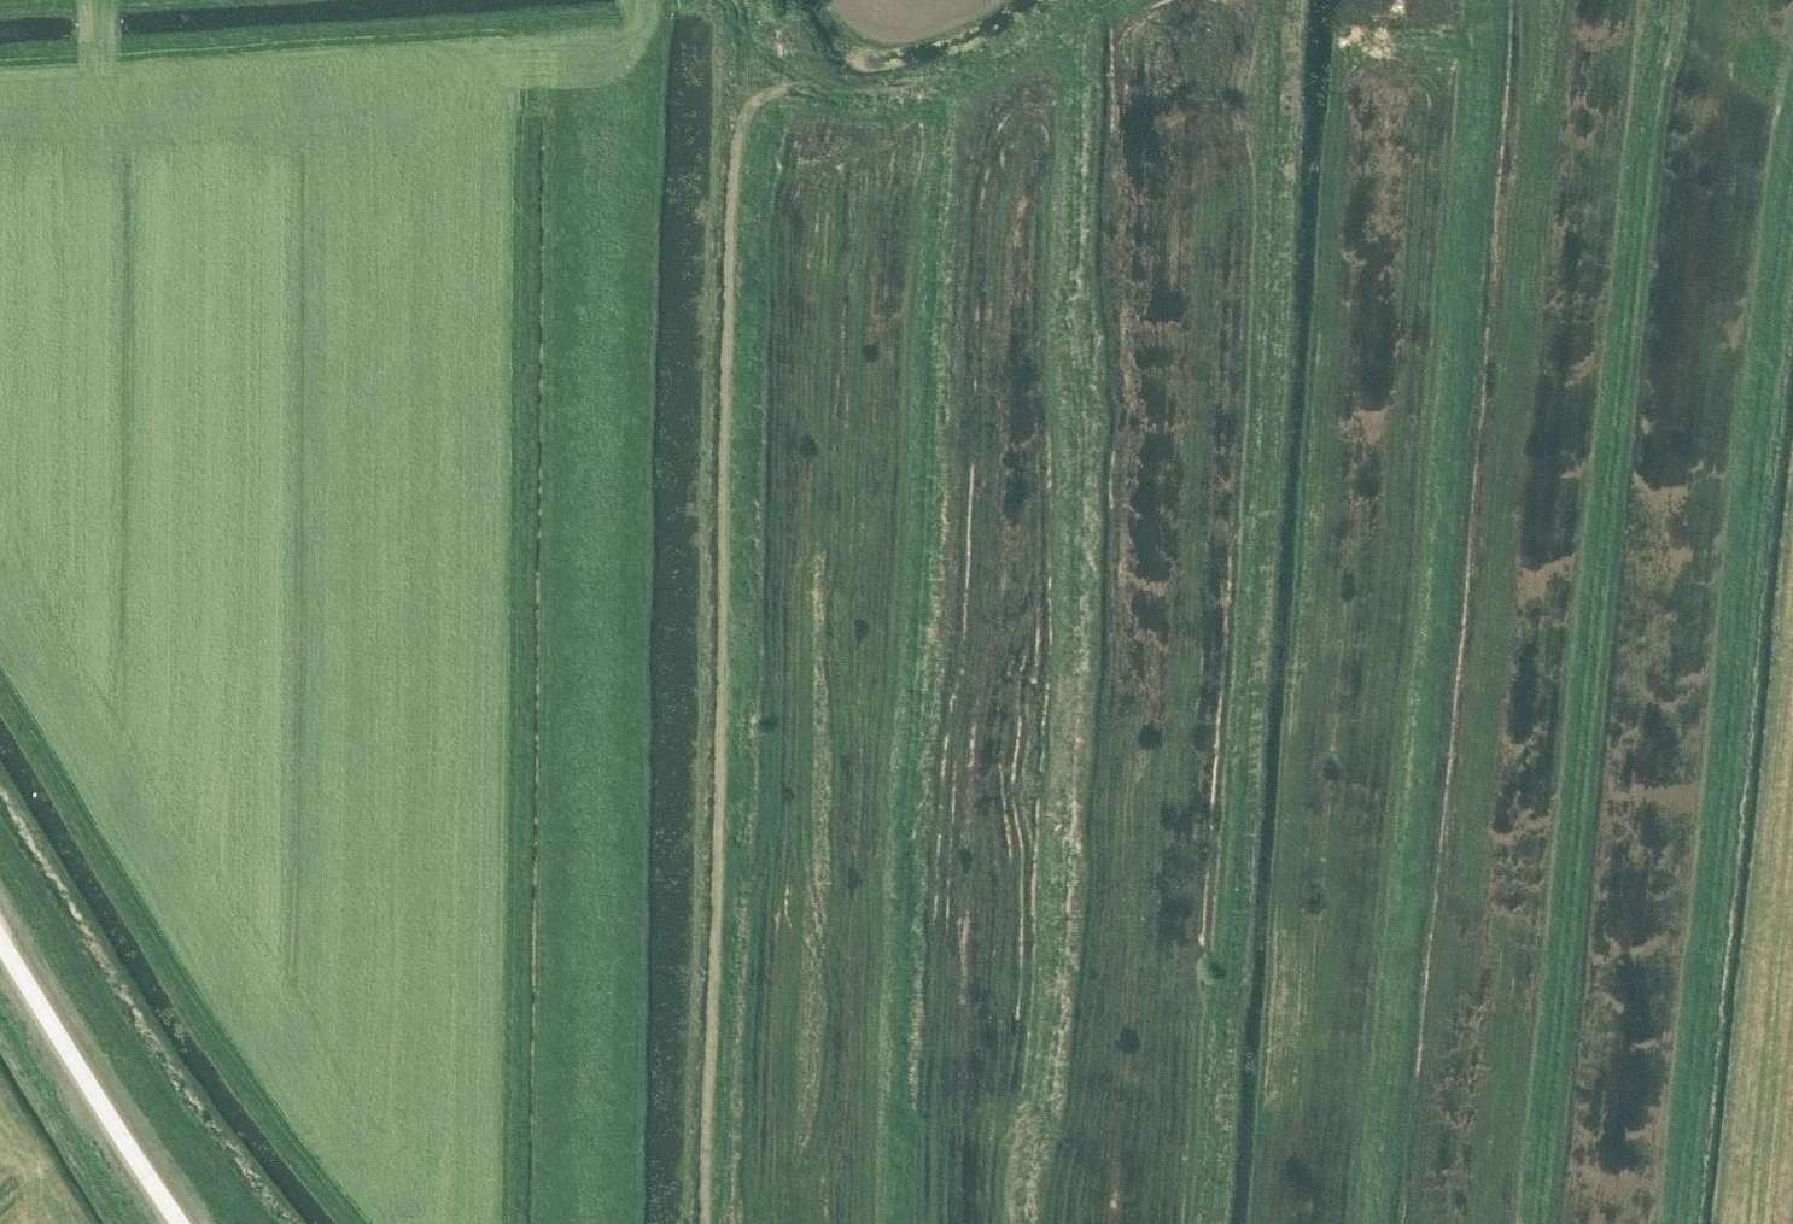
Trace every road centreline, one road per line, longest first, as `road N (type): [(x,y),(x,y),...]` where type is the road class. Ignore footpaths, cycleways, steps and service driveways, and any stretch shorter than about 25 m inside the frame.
road 1 (unclassified): [(181,1223),(0,932)]

